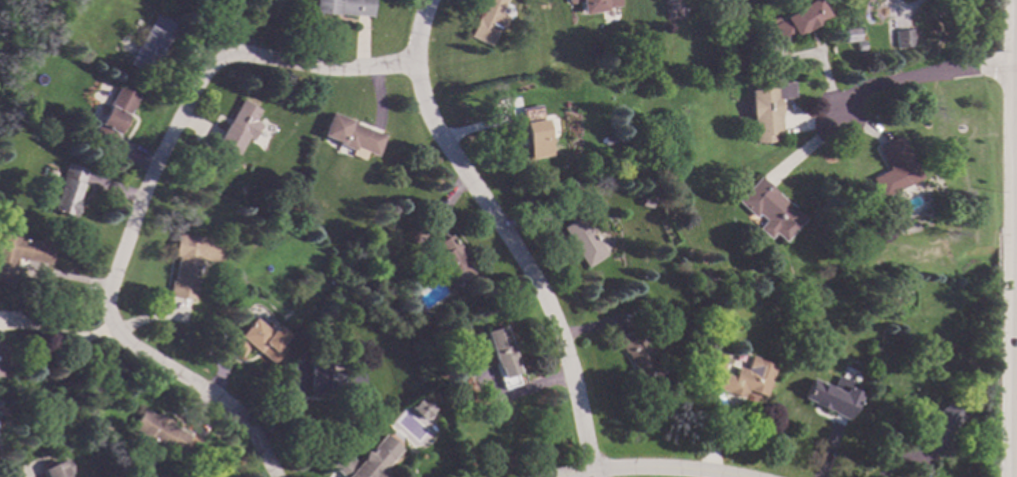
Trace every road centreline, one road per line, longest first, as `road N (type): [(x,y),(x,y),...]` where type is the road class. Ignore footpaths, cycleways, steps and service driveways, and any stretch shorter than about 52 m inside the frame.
road 1 (residential): [(410,65),(223,59),(199,78),(161,143),(111,274),(104,316),(130,351),(225,406),(273,476)]
road 2 (residential): [(429,0),(410,65),(431,124),(540,292),(573,377),(590,472)]
road 3 (secondary): [(1012,0),(1011,476)]
road 4 (residential): [(1016,68),(852,93),(831,117)]
road 5 (residential): [(727,476),(653,467),(569,476)]

